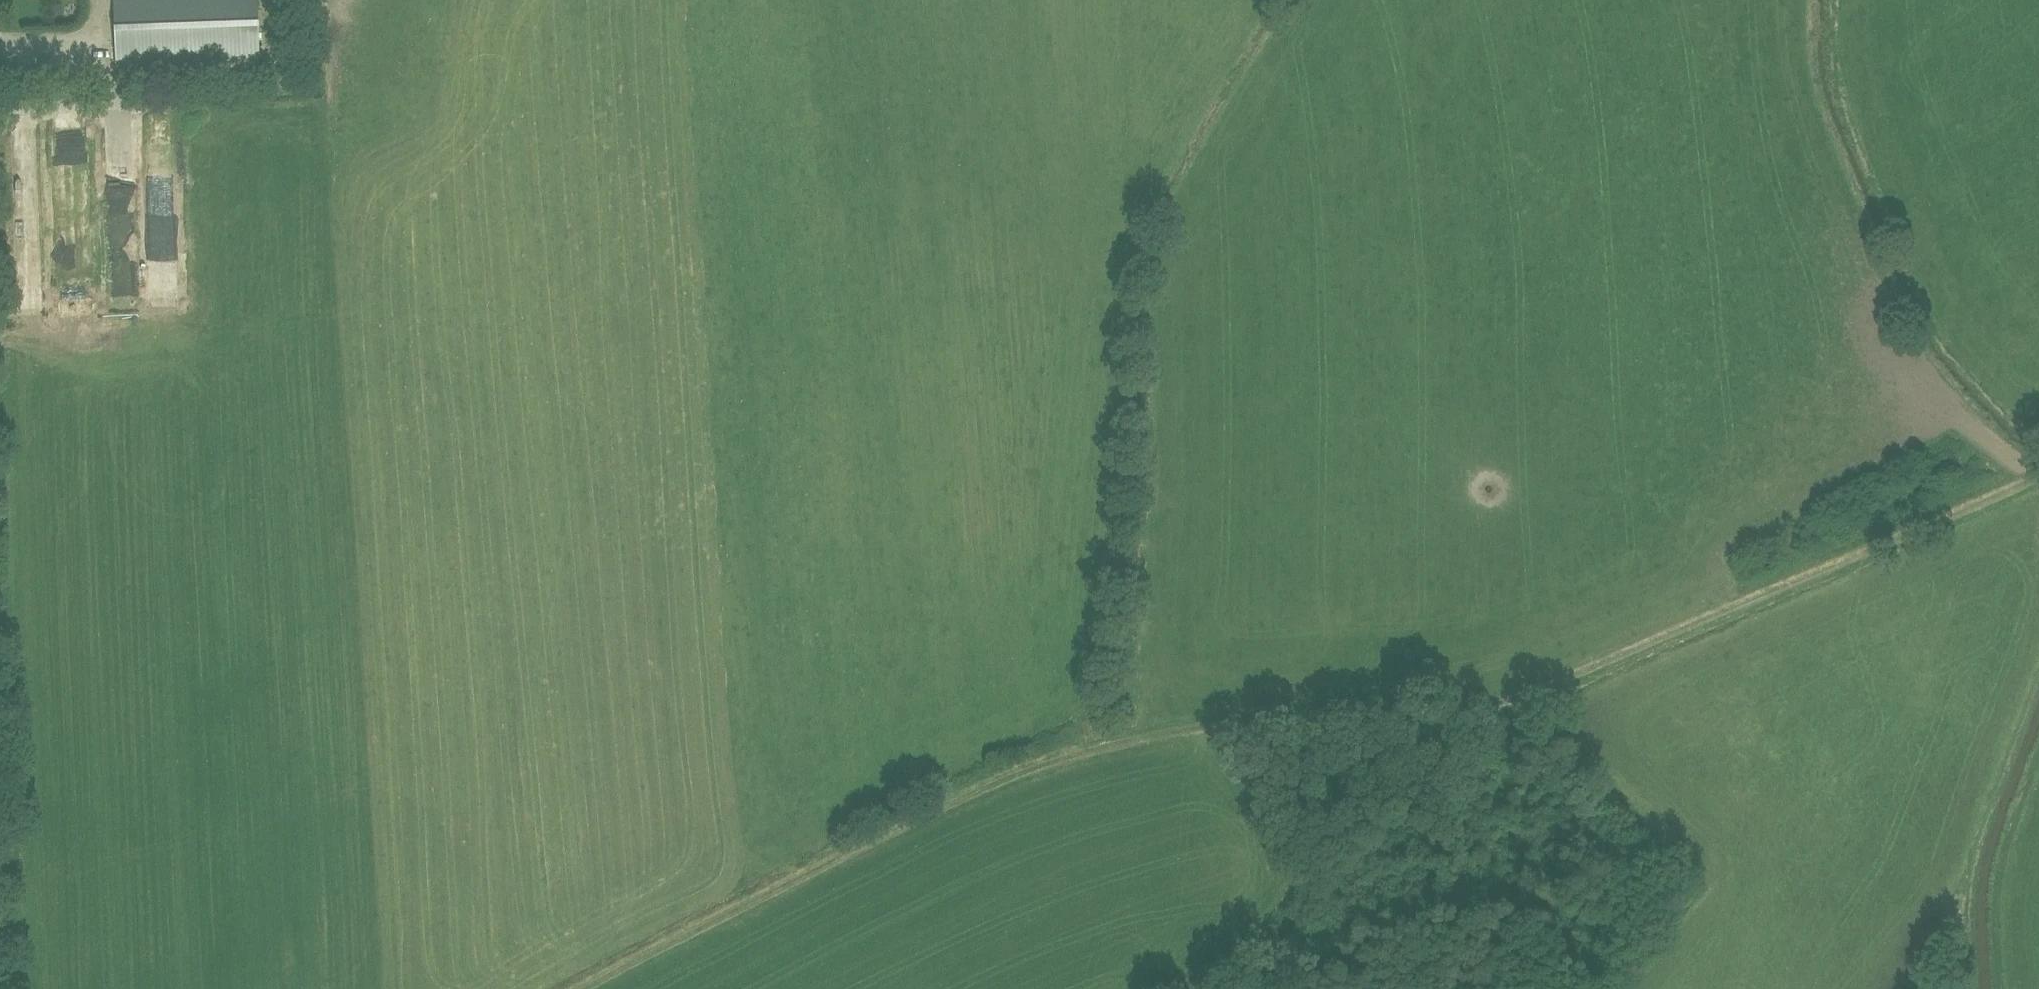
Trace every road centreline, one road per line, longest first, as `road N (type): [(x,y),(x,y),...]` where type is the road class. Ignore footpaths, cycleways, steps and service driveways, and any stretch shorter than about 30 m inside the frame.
road 1 (track): [(575,988),(999,773),(1225,725),(1436,712),(1519,696),(2038,478)]

